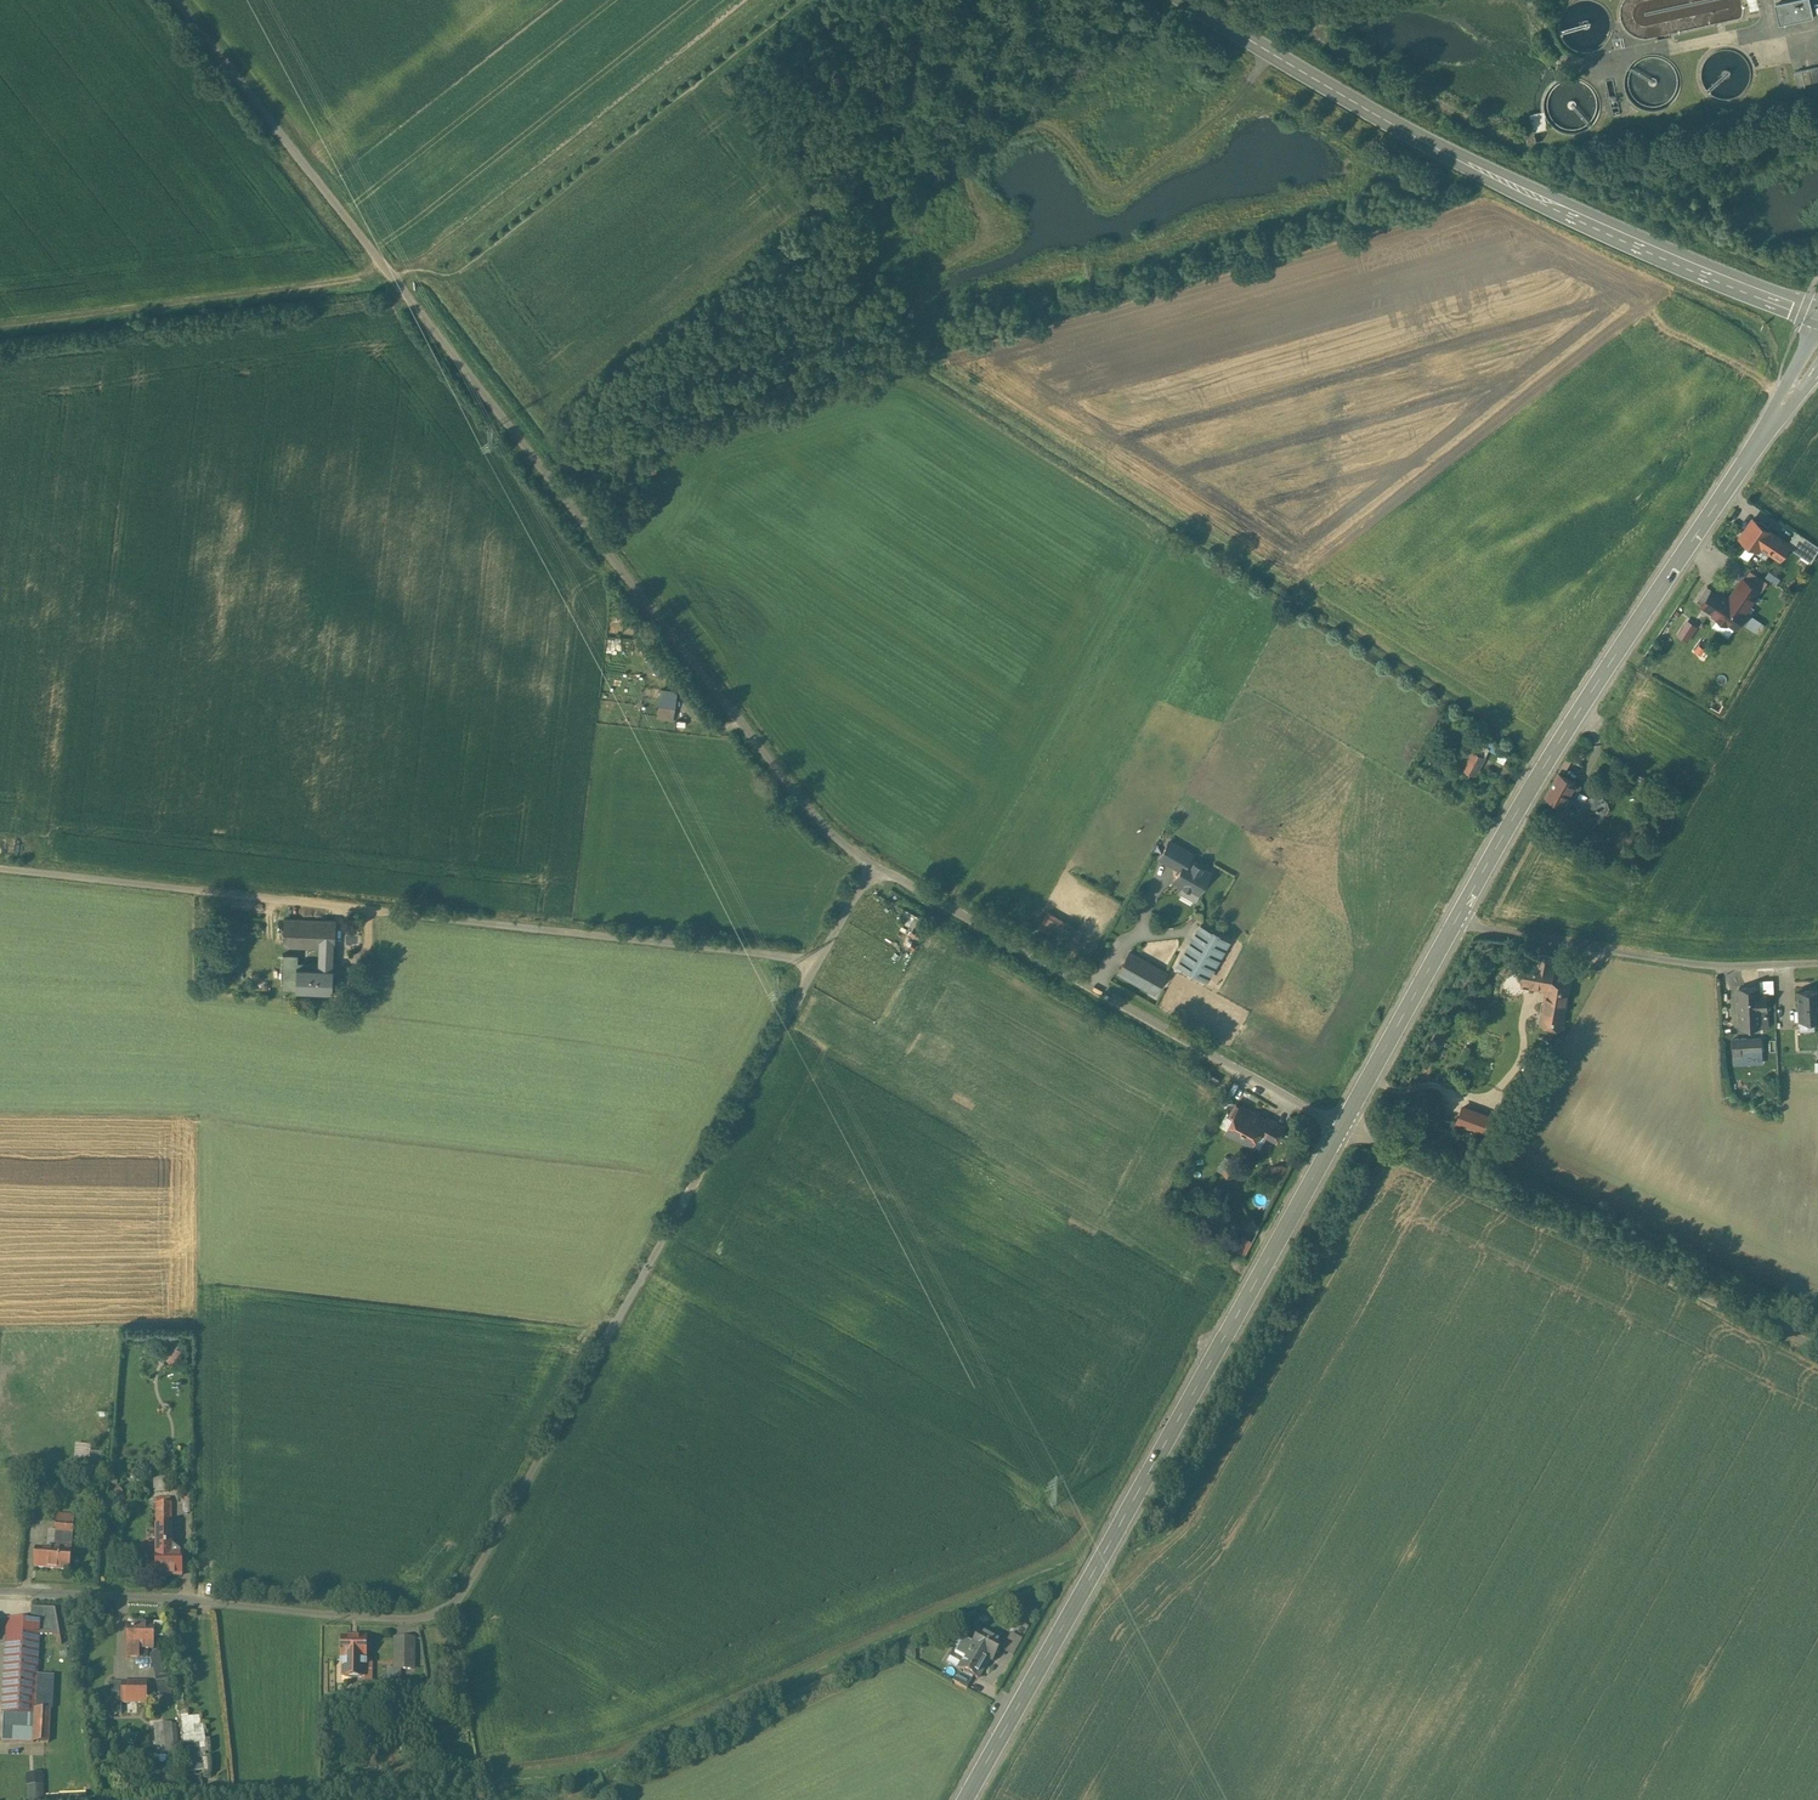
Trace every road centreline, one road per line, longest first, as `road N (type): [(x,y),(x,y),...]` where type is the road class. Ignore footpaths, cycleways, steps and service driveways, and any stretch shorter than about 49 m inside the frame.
road 1 (unclassified): [(819,961),(453,1604),(407,1619),(0,1591)]
road 2 (unclassified): [(874,868),(790,789),(177,0)]
road 3 (secondary): [(1817,348),(1528,793),(1342,1126)]
road 4 (unclassified): [(0,868),(819,961)]
road 5 (secondary): [(1342,1126),(965,1799)]
road 6 (secondary): [(1189,0),(1430,143),(1679,260),(1817,314)]
road 7 (unclassified): [(1342,1126),(874,868)]
road 8 (unclassified): [(1817,1342),(1342,1126)]

